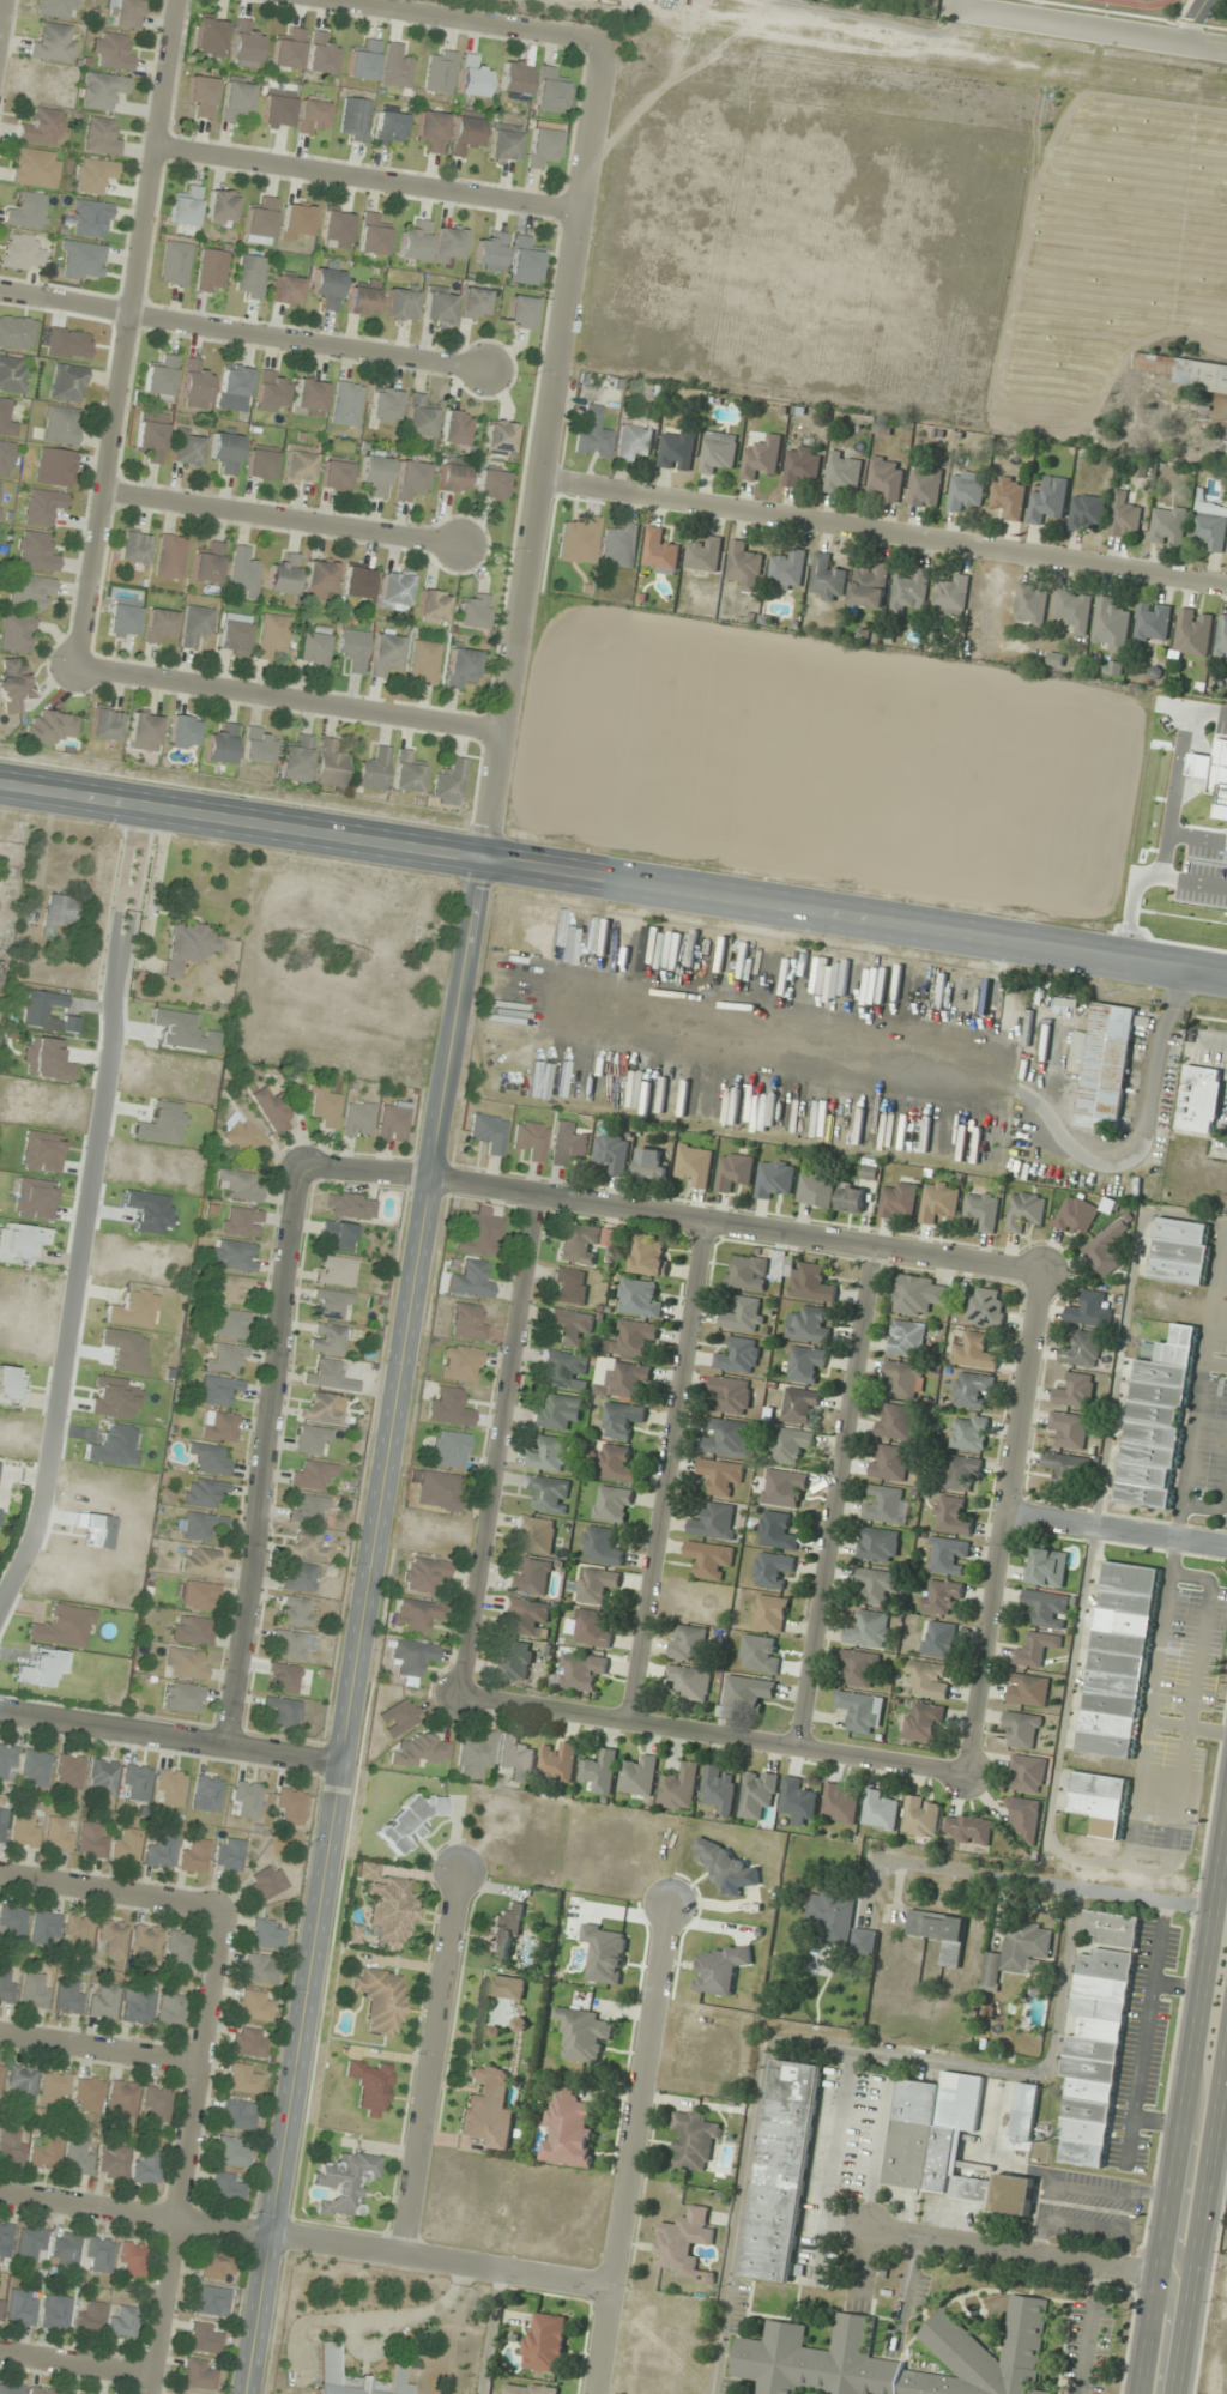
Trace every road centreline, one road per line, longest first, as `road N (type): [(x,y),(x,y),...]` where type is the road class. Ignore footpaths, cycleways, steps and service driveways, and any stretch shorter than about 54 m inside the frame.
road 1 (tertiary): [(246,2393),(603,43)]
road 2 (secondary): [(1226,974),(0,782)]
road 3 (residential): [(145,804),(43,1495),(0,1603)]
road 4 (residential): [(1226,587),(539,482)]
road 5 (residential): [(176,0),(75,667)]
road 6 (residential): [(0,2191),(609,2289)]
road 7 (residential): [(304,1161),(224,1748)]
road 8 (secondary): [(1226,1830),(1139,2393)]
road 9 (residential): [(967,1770),(461,1697)]
road 10 (residential): [(538,1193),(461,1697)]
road 11 (residential): [(1041,1274),(538,1193)]
road 12 (residential): [(707,1220),(631,1719)]
road 13 (residential): [(876,1247),(798,1743)]
road 14 (residential): [(1041,1274),(967,1770)]
road 15 (residential): [(670,1899),(594,2393)]
road 16 (residential): [(485,369),(0,294)]
road 17 (residential): [(149,2393),(222,1910)]
road 18 (residential): [(75,667),(502,734)]
road 19 (residential): [(156,145),(579,211)]
road 20 (residential): [(460,1874),(399,2255)]
road 21 (residential): [(1158,2271),(864,2226),(859,2291)]
road 22 (residential): [(460,548),(103,492)]
road 23 (residential): [(343,1766),(0,1707)]
road 24 (residential): [(1216,1903),(880,1862)]
road 25 (secondary): [(1175,2393),(1226,2059)]
road 26 (residential): [(326,0),(603,43)]
road 27 (residential): [(1226,50),(951,10)]
road 28 (residential): [(222,1910),(0,1876)]
road 29 (residential): [(1005,1512),(1226,1544)]
road 30 (residential): [(0,2032),(198,2066)]
road 31 (secondary): [(1185,2104),(1195,2135),(1178,2257),(1195,2274)]
road 32 (residential): [(0,2353),(151,2377)]
road 33 (secondary): [(1159,2393),(1173,2284),(1158,2271)]
road 34 (residential): [(430,1179),(304,1161)]

